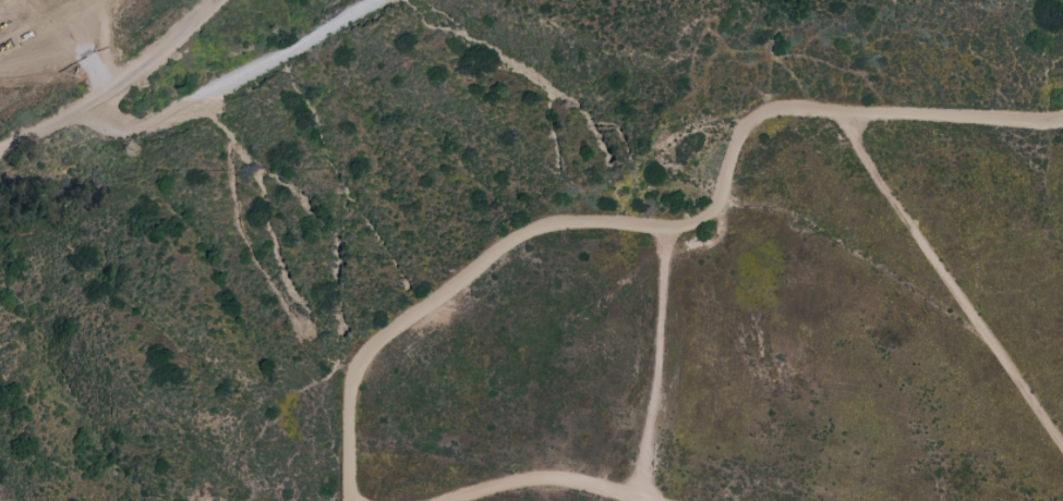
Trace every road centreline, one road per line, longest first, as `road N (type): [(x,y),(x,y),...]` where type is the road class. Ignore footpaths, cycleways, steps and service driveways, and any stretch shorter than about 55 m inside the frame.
road 1 (track): [(1062,121),(749,121),(721,201),(666,236),(559,225),(505,243),(365,361),(353,500)]
road 2 (residential): [(0,158),(113,94),(221,0)]
road 3 (track): [(647,498),(666,236)]
road 4 (track): [(647,498),(560,475),(509,479),(439,500)]

